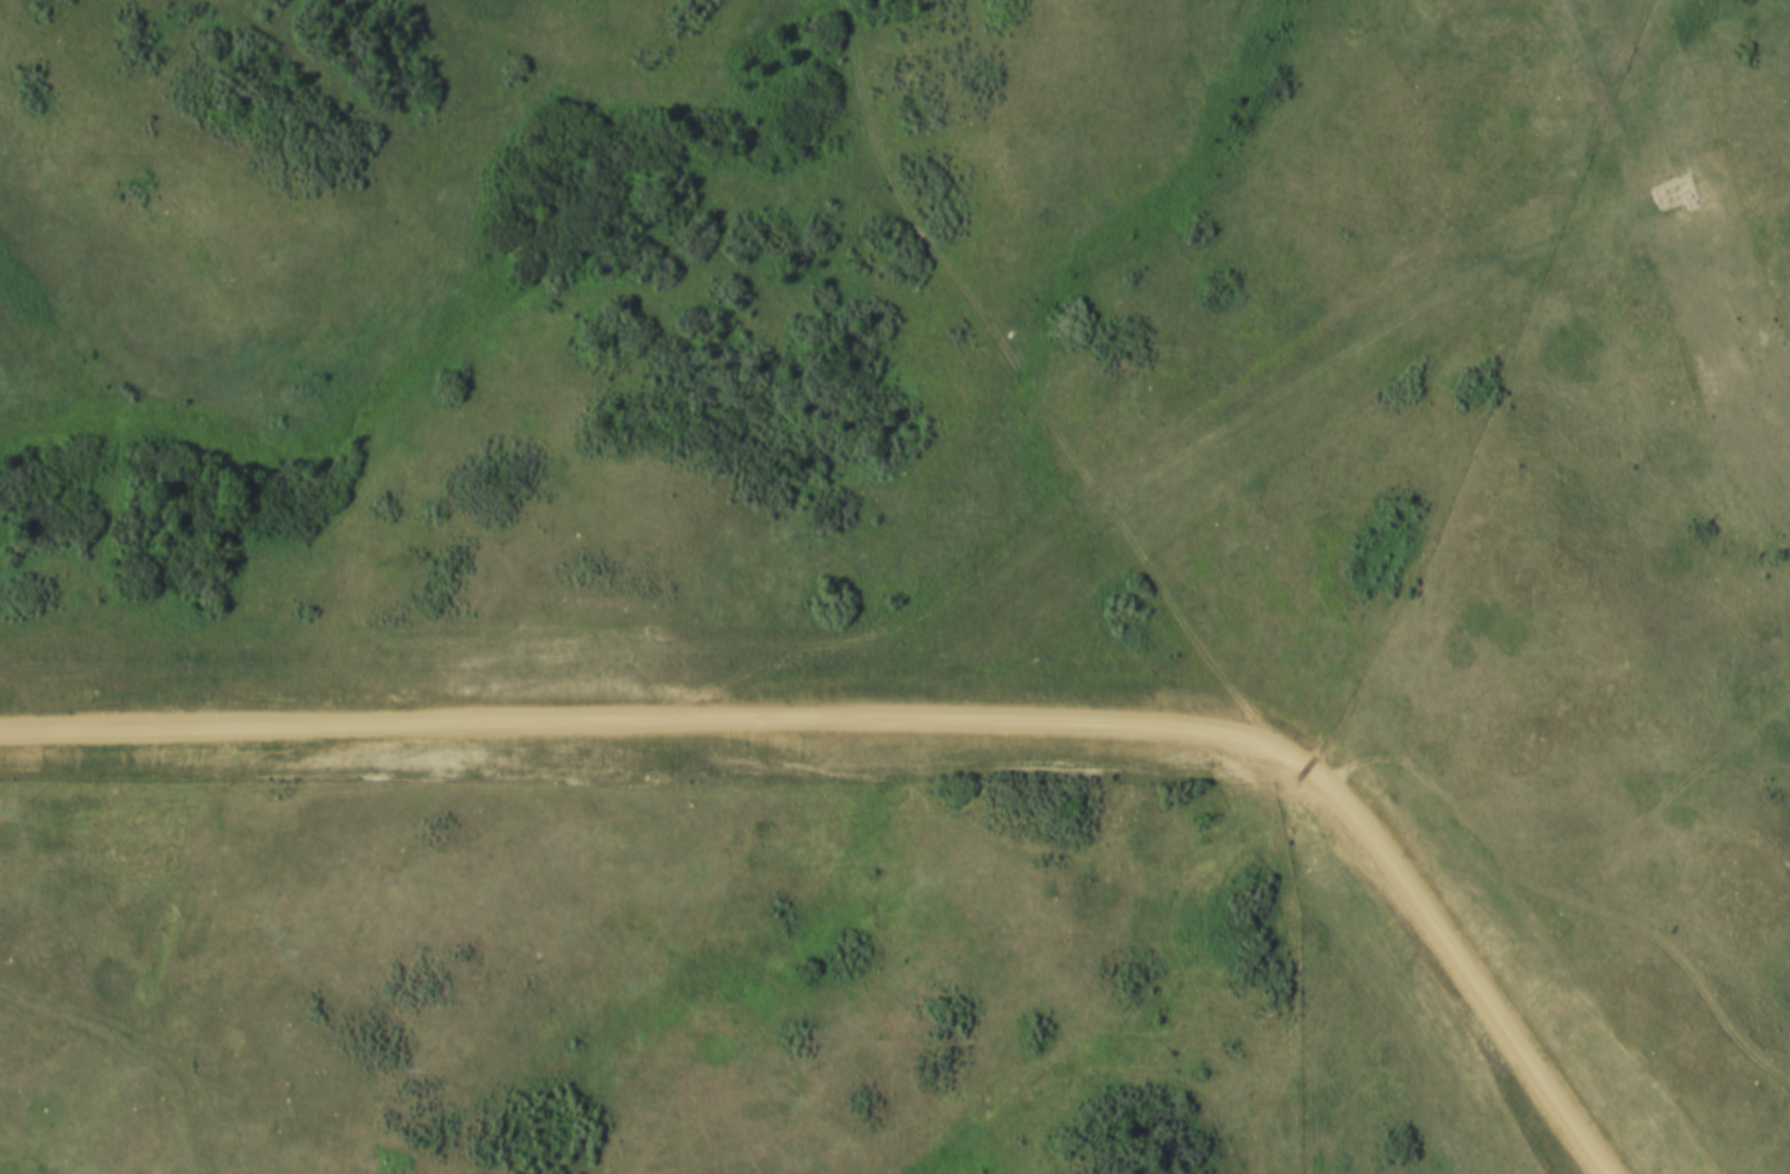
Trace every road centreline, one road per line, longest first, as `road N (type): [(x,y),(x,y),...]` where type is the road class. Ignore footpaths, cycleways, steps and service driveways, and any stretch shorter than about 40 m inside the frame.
road 1 (track): [(1328,791),(1481,872),(1637,928),(1666,946),(1755,1061),(1789,1086)]
road 2 (track): [(205,1173),(192,1117),(166,1077),(125,1043),(0,992)]

